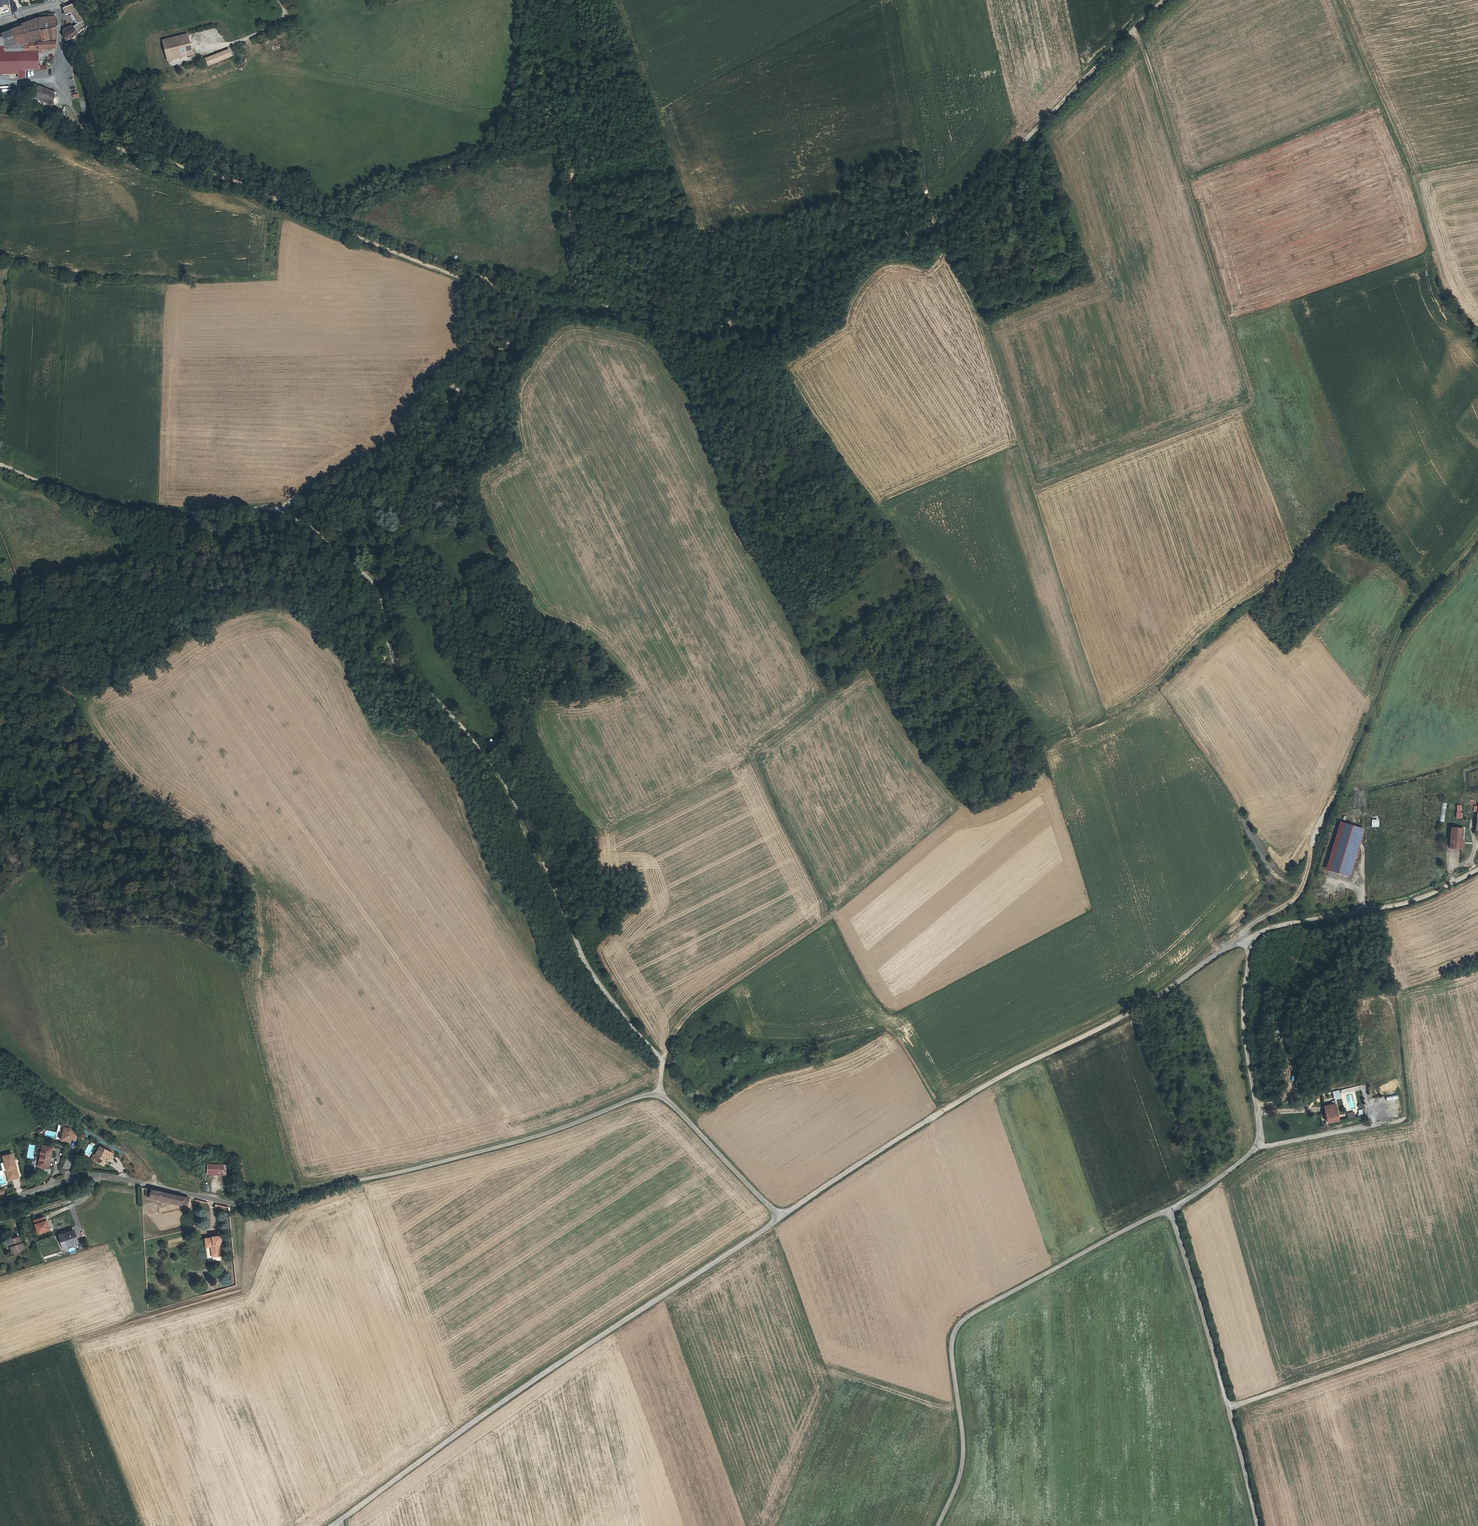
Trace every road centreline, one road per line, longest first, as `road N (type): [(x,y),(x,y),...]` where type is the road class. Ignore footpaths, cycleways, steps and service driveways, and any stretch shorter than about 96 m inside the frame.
road 1 (track): [(1129,30),(1248,401),(1041,486),(1028,472),(982,319)]
road 2 (track): [(1164,0),(955,218),(862,249),(786,318),(685,340),(587,322)]
road 3 (track): [(317,533),(372,585),(398,666),(499,771),(587,967),(660,1059),(660,1094)]
road 4 (track): [(587,322),(558,323),(515,348),(460,401),(430,458),(273,520),(138,522),(0,477)]
road 5 (unclassified): [(230,1208),(427,1168),(660,1094),(780,1220)]
road 6 (unclassified): [(1247,939),(941,1114),(780,1220)]
road 7 (unclassified): [(780,1220),(508,1397),(334,1525)]
road 8 (track): [(1208,962),(1316,829),(1368,721),(1397,633),(1477,534)]
road 9 (track): [(662,1068),(695,1008),(832,912),(754,758),(824,696)]
road 10 (track): [(0,116),(41,119),(472,281)]
road 11 (unclassified): [(937,1525),(962,1458),(951,1336),(964,1318),(1169,1211)]
road 12 (track): [(580,0),(585,99),(573,188),(575,289),(556,294),(472,281)]
road 13 (track): [(527,0),(509,124),(496,148),(320,219)]
road 14 (residential): [(1256,1525),(1169,1211)]
road 15 (unclassified): [(1169,1211),(1261,1147),(1243,1001),(1247,939)]
road 16 (track): [(1229,1409),(1477,1323)]
road 17 (unclassified): [(1477,872),(1390,910),(1247,939)]
road 18 (residential): [(0,1204),(97,1176),(230,1208)]
road 19 (residential): [(60,5),(62,89),(100,148)]
road 20 (track): [(472,281),(587,322)]

